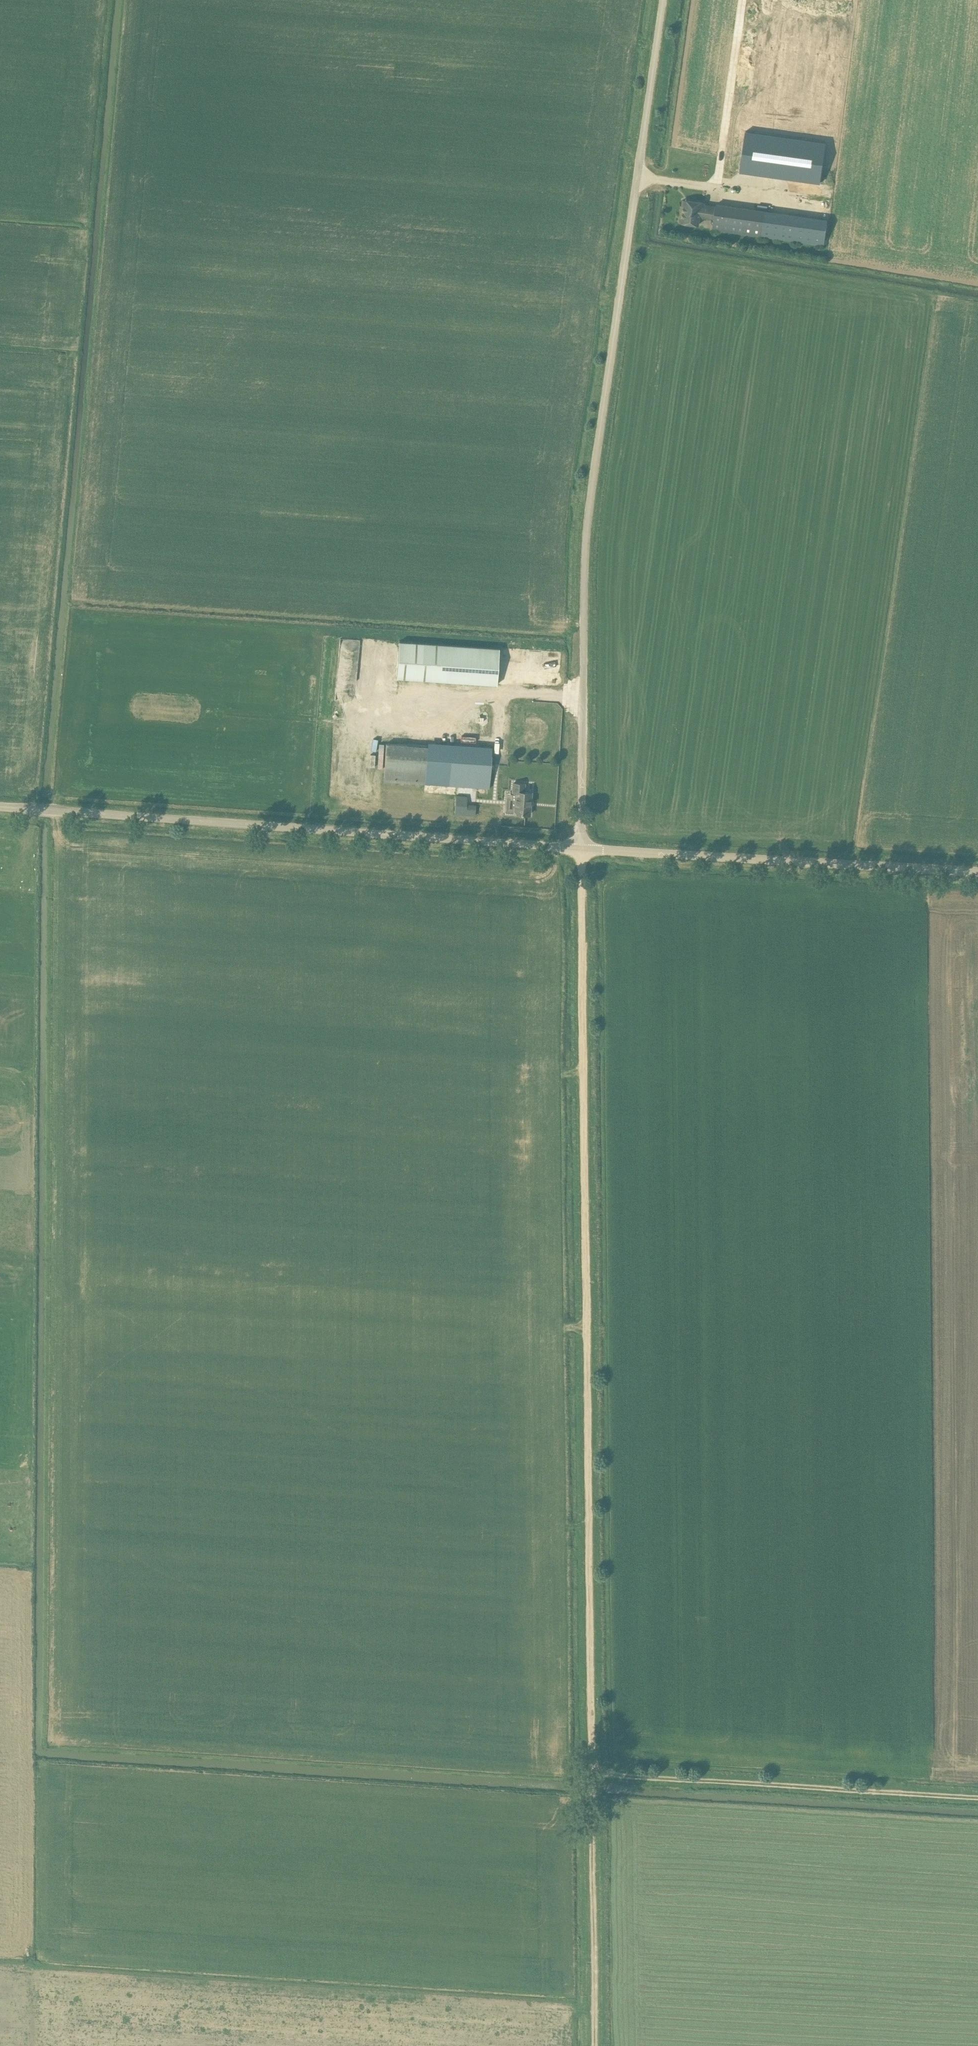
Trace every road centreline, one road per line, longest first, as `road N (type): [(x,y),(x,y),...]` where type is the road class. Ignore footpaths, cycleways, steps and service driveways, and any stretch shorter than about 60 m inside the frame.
road 1 (track): [(581,849),(593,1775)]
road 2 (unclassified): [(581,849),(589,495),(661,0)]
road 3 (unclassified): [(581,849),(314,835),(0,803)]
road 4 (unclassified): [(977,873),(581,849)]
road 5 (track): [(593,1775),(977,1797)]
road 6 (track): [(593,1775),(594,2045)]

